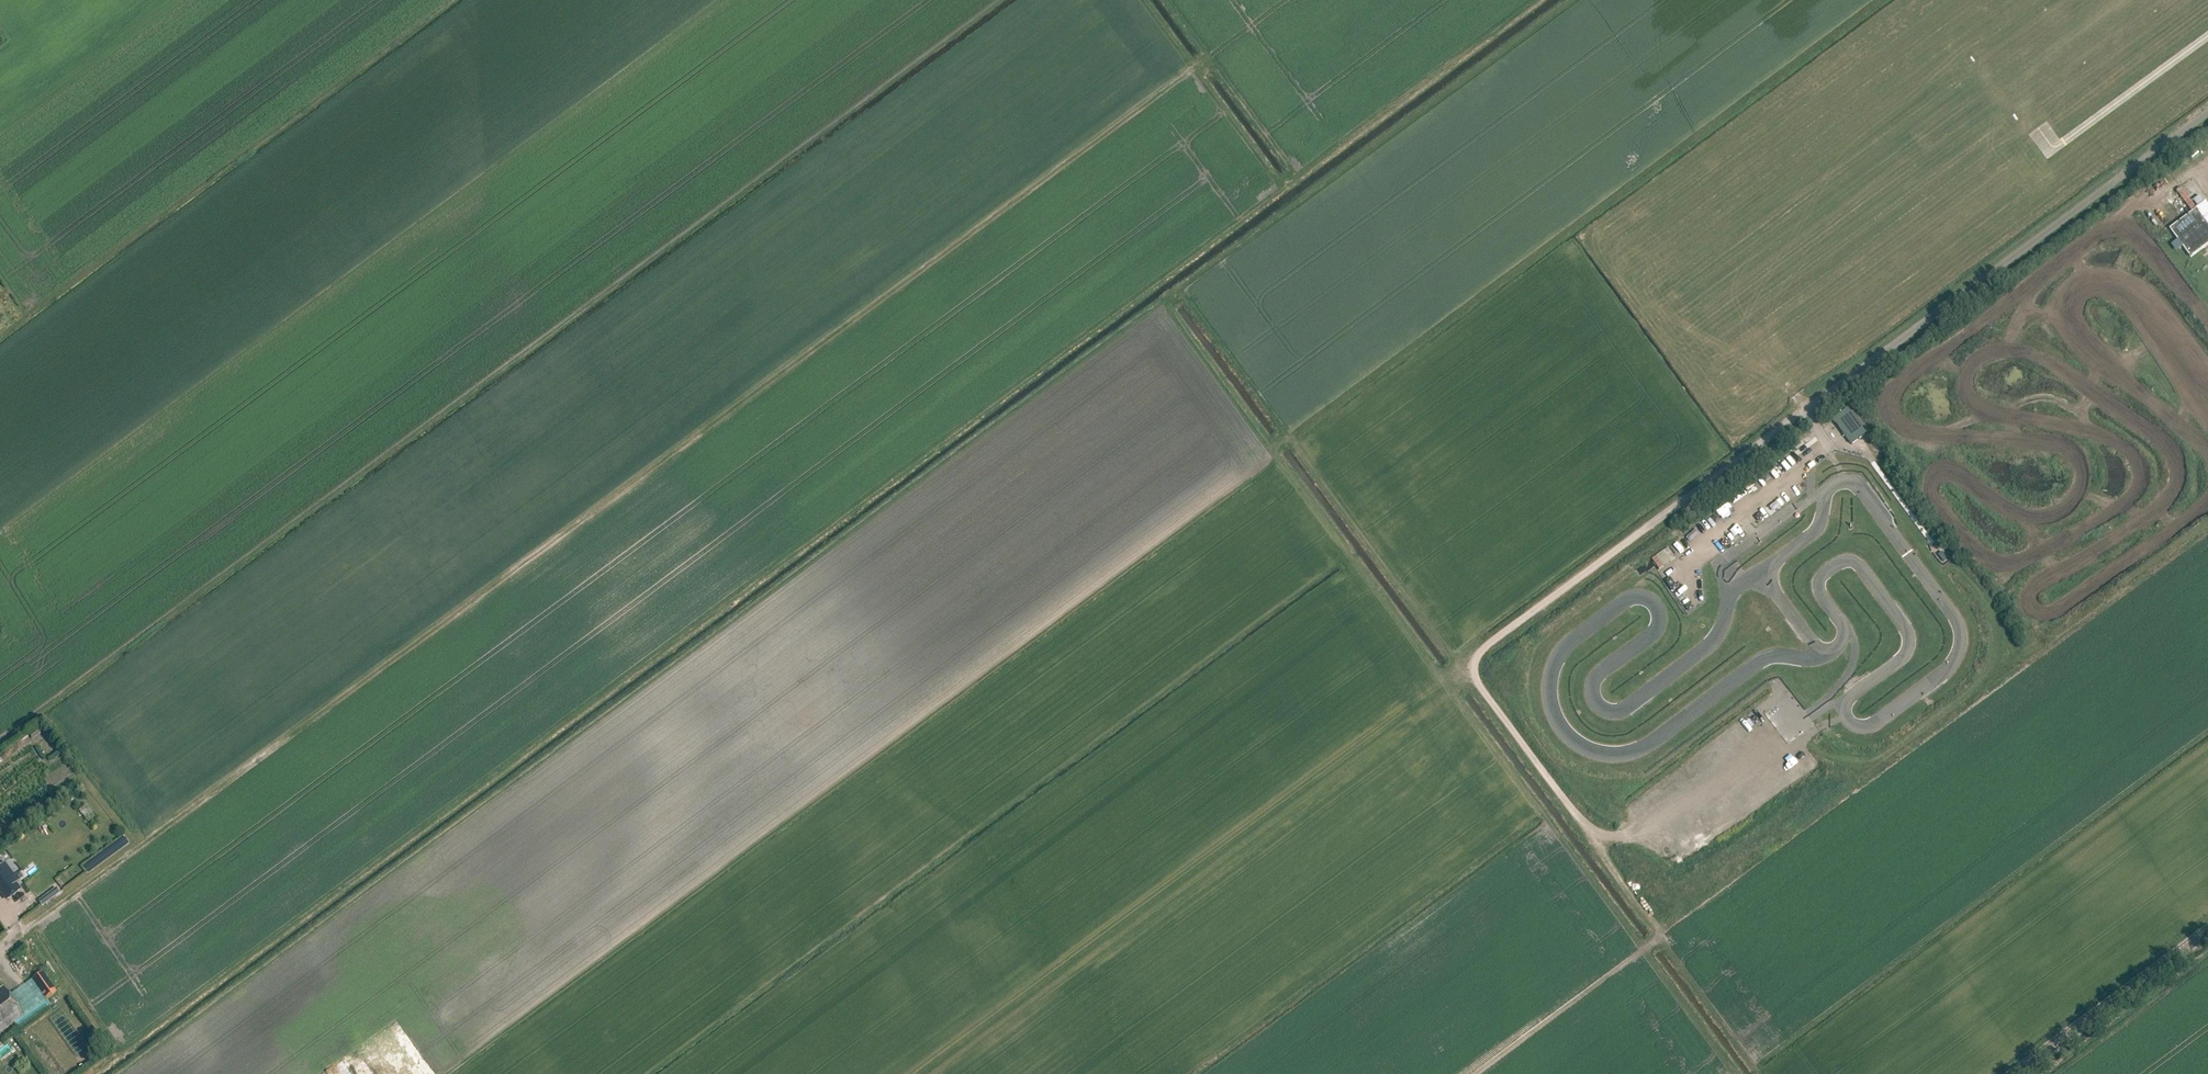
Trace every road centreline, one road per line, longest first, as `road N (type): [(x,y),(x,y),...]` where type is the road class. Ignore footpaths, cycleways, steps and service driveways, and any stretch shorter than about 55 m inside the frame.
road 1 (track): [(1808,411),(1477,655),(1479,687),(1655,922),(1659,943),(1482,1073)]
road 2 (unclassified): [(1808,411),(2207,115)]
road 3 (tertiary): [(2017,1073),(2207,933)]

